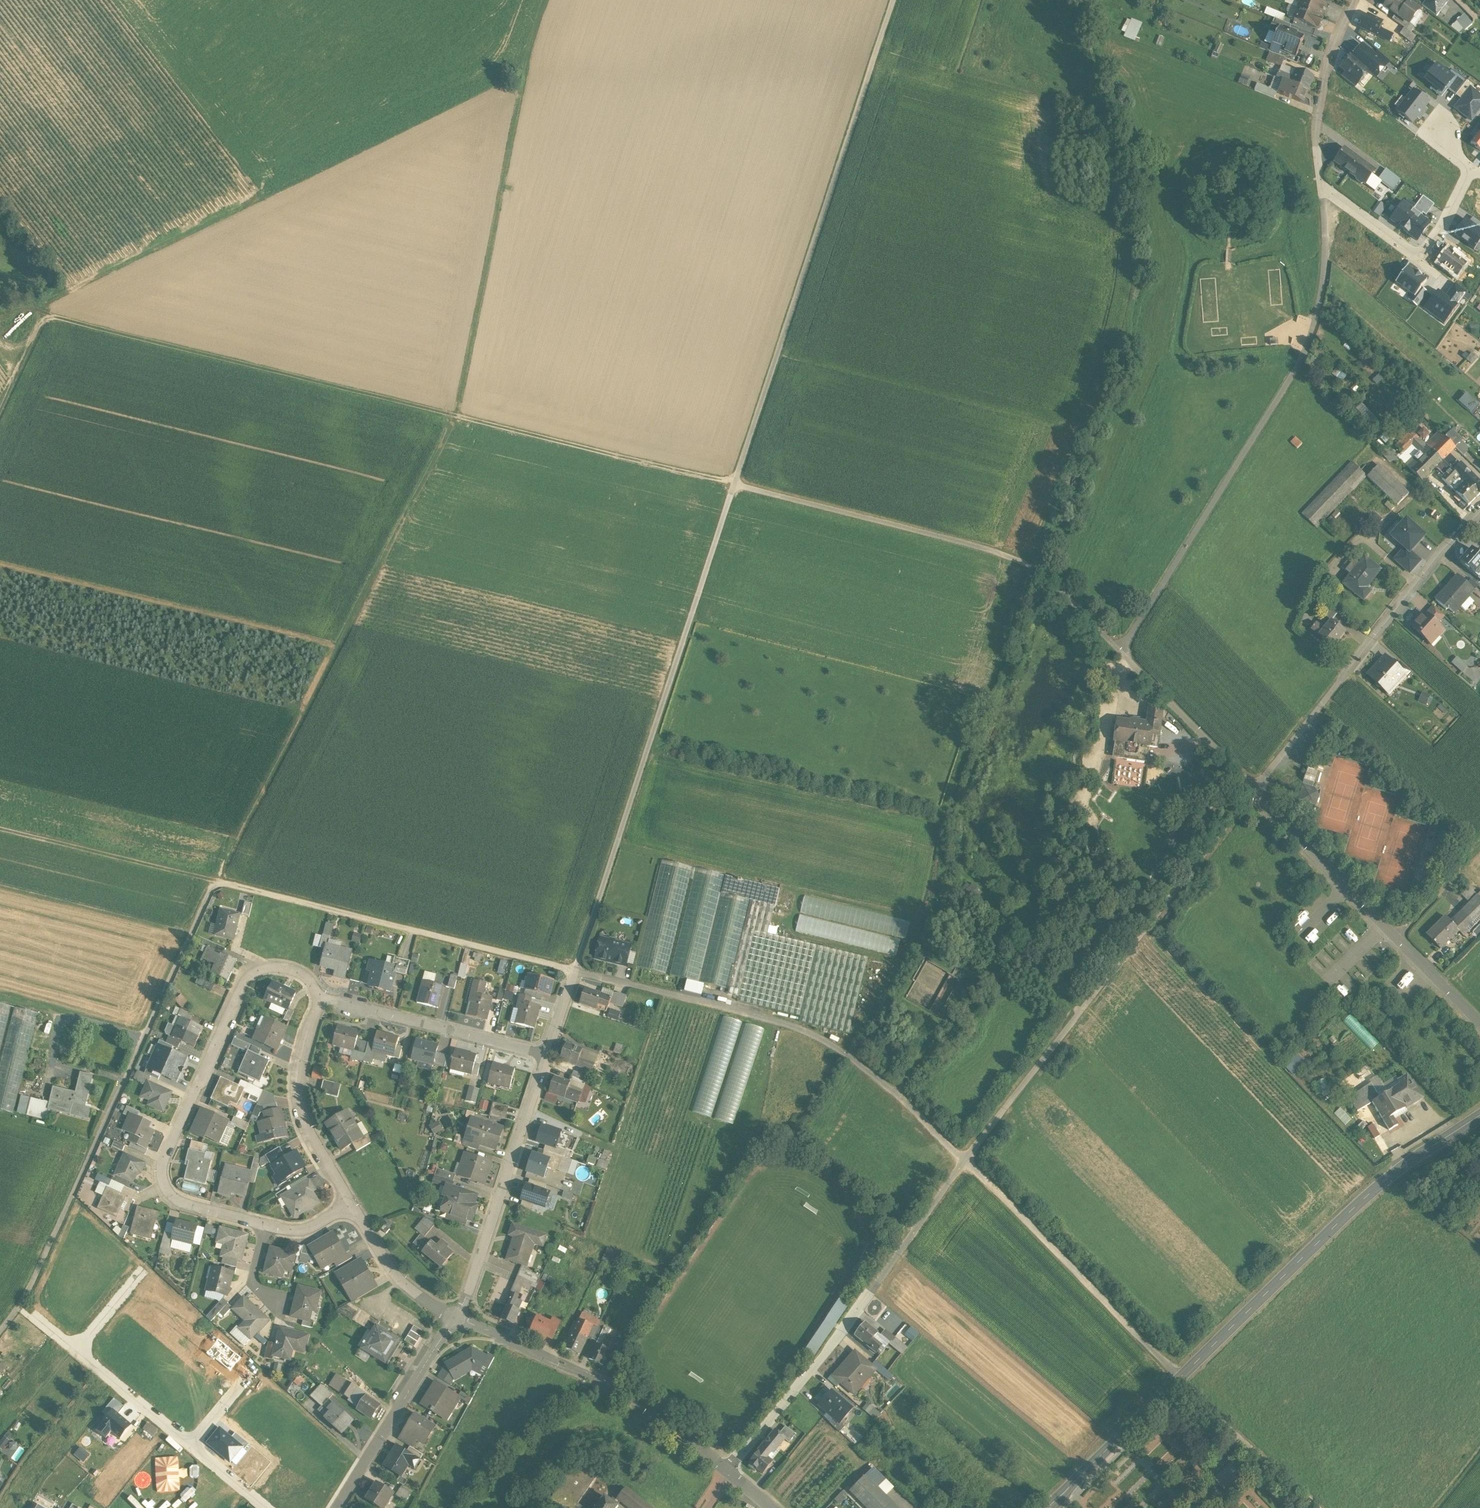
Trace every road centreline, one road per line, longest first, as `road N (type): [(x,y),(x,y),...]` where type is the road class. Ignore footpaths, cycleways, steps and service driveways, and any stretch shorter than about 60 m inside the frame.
road 1 (track): [(547,0),(529,51),(455,418),(218,887)]
road 2 (residential): [(731,1474),(1253,794)]
road 3 (secondary): [(1050,1507),(1353,1212),(1479,1120)]
road 4 (track): [(0,409),(41,318),(455,418)]
road 5 (unclassified): [(1321,189),(1324,274),(1307,347),(1134,630),(1124,659)]
road 6 (track): [(575,972),(735,486)]
road 7 (track): [(894,0),(735,486)]
road 8 (residential): [(0,1331),(18,1309),(218,887)]
road 9 (track): [(735,486),(1034,567),(1124,659)]
road 10 (residential): [(324,1004),(300,974),(269,968),(253,975),(163,1166),(176,1202),(269,1228)]
road 11 (residential): [(1479,511),(1255,796)]
road 12 (residential): [(1479,1028),(1255,796)]
road 13 (residential): [(456,1320),(612,1389),(731,1474)]
road 14 (track): [(735,486),(455,418)]
road 15 (residential): [(456,1320),(546,1057)]
road 16 (residential): [(324,1004),(546,1057)]
road 17 (track): [(0,832),(218,887)]
road 18 (residential): [(335,1507),(456,1320)]
road 19 (residential): [(351,1204),(297,1100),(324,1004)]
road 20 (residential): [(1253,794),(1124,659)]
road 21 (residential): [(456,1320),(393,1276),(351,1204)]
road 22 (residential): [(191,1444),(76,1349)]
road 23 (residential): [(1354,0),(1331,54),(1317,121)]
road 24 (track): [(1397,942),(1479,851)]

